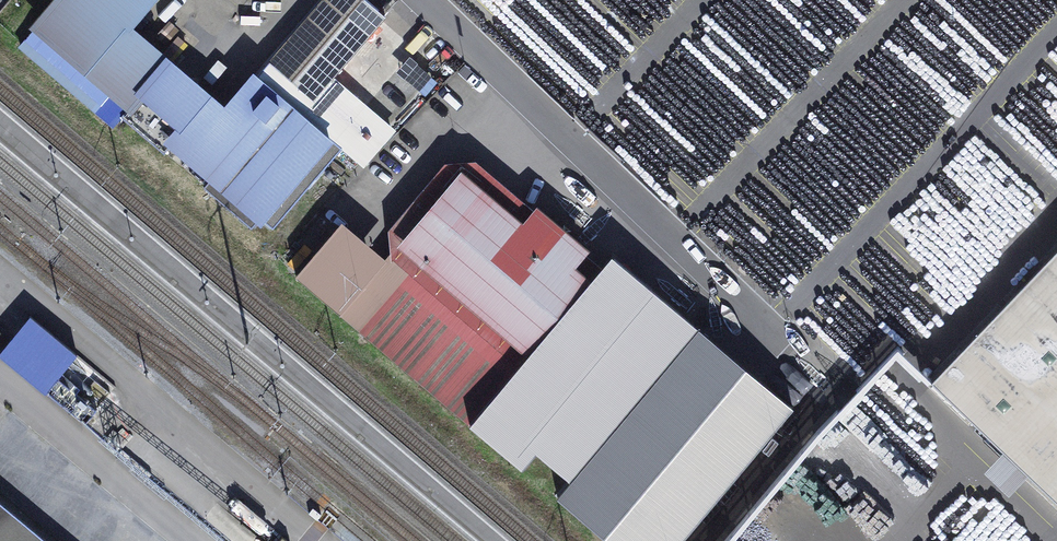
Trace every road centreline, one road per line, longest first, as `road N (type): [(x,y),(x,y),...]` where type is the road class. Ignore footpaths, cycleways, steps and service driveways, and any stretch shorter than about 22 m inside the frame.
road 1 (unclassified): [(426,0),(674,238),(718,275),(770,286),(813,261),(884,188),(990,0)]

